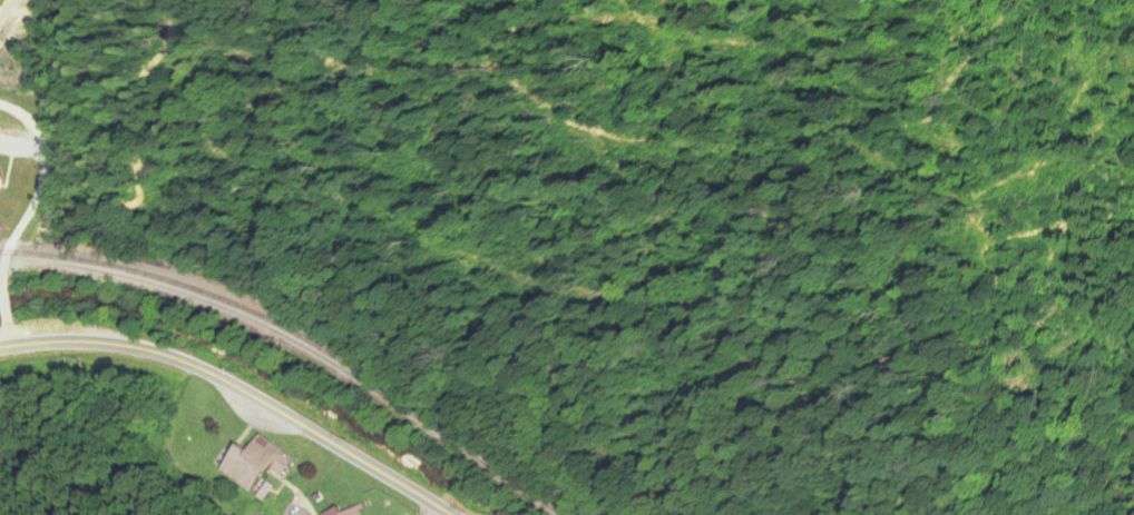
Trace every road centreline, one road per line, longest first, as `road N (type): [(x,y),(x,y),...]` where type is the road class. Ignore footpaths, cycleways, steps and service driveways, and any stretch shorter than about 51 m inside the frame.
road 1 (secondary): [(436,514),(359,457),(214,373),(151,353),(82,346),(0,352)]
road 2 (residential): [(0,280),(6,254),(40,197),(43,172),(43,146),(31,126),(0,106)]

